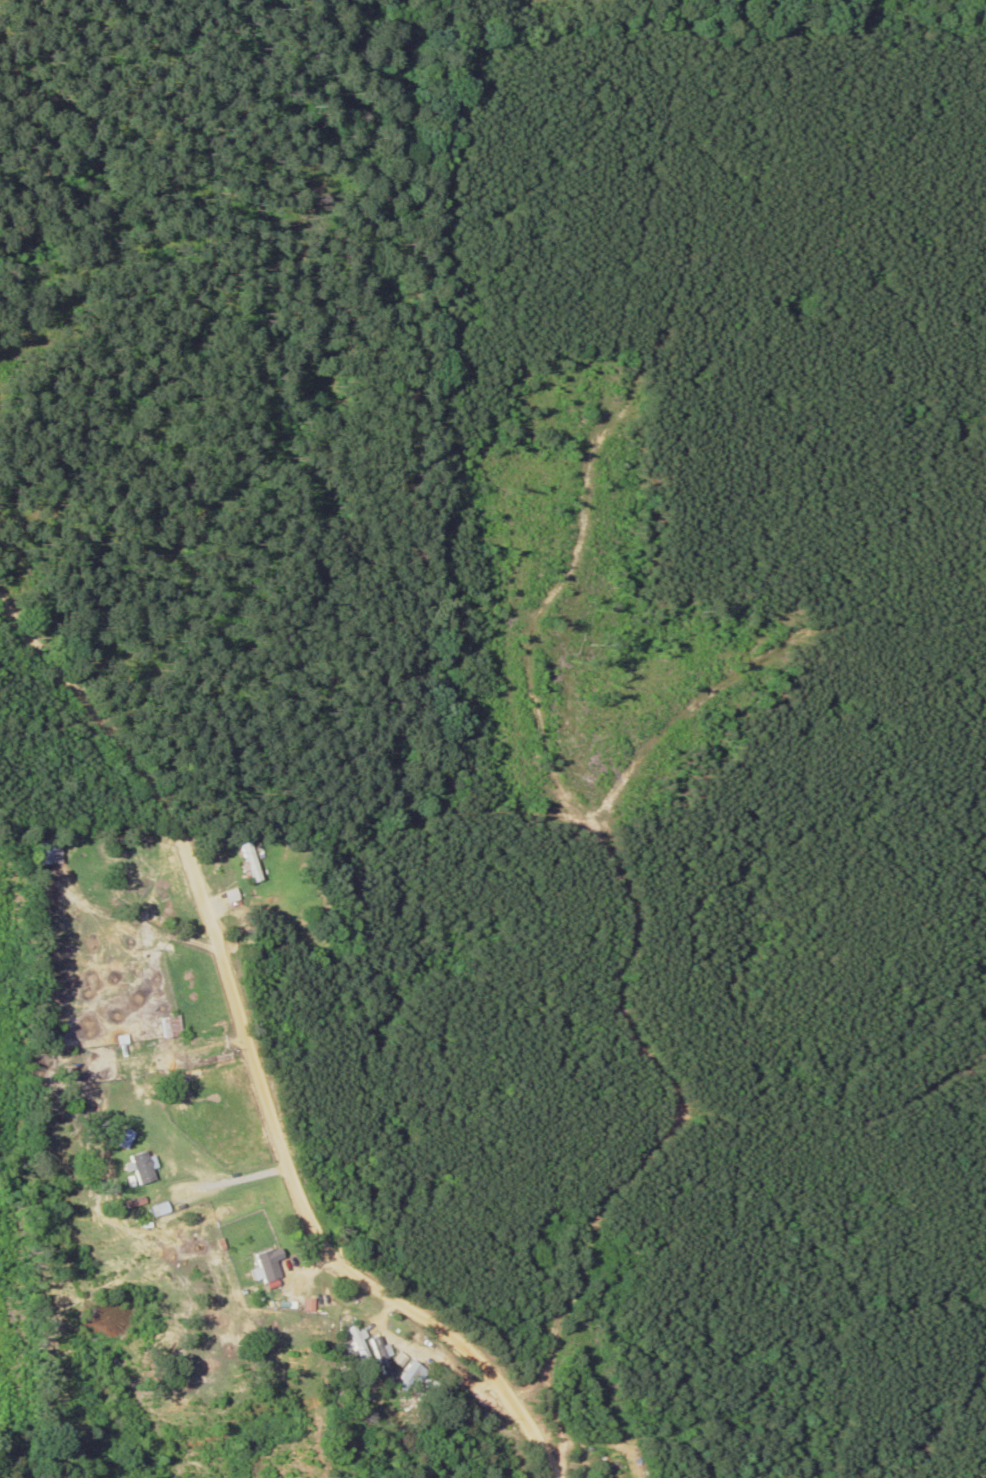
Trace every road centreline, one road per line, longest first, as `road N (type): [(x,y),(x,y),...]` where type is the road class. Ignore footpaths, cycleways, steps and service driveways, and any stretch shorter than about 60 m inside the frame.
road 1 (residential): [(562,1477),(481,1352),(356,1274),(324,1242),(162,800),(0,597)]

